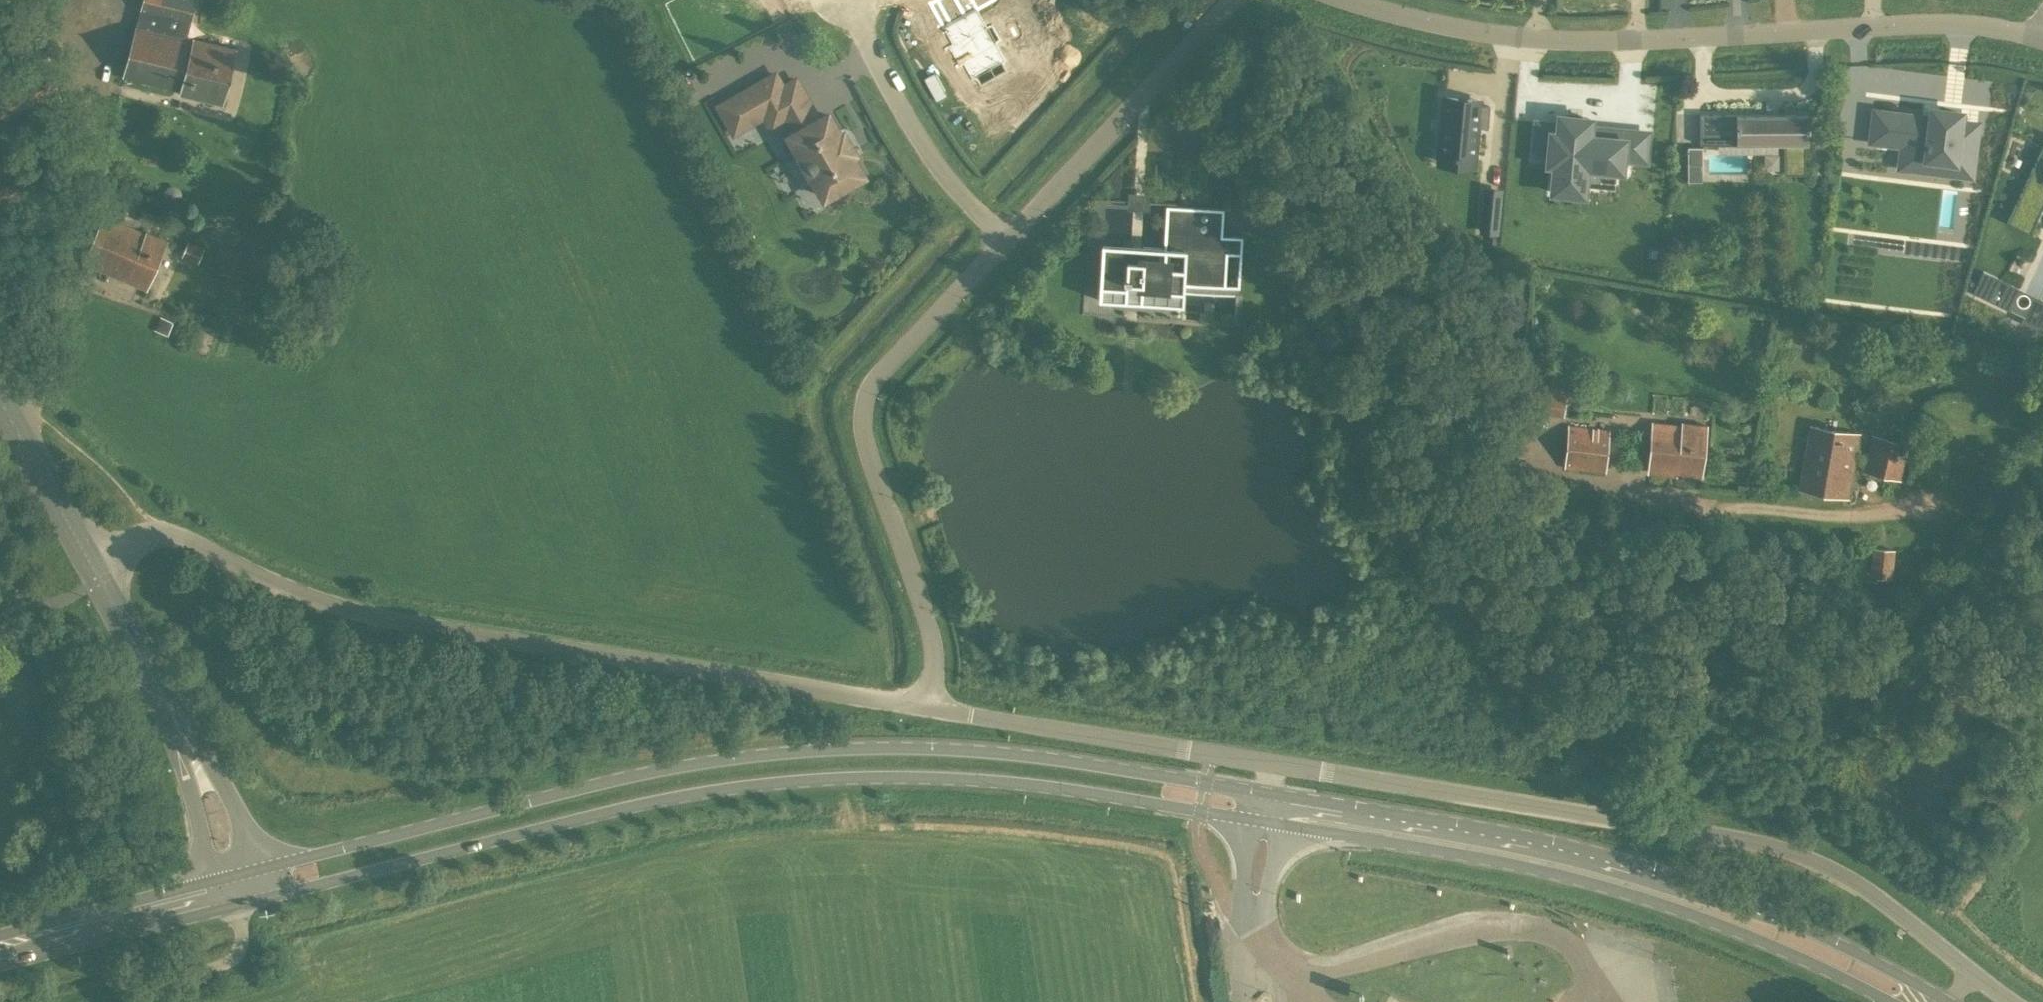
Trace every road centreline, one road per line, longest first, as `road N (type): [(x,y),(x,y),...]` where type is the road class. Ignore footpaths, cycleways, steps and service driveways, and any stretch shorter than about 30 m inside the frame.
road 1 (primary): [(238,906),(676,797),(909,776),(996,780),(1586,881),(1700,916),(1886,1001)]
road 2 (primary): [(1258,789),(996,752),(849,747),(672,768),(229,877)]
road 3 (unclassified): [(925,708),(365,616),(172,536),(137,550),(98,580)]
road 4 (residential): [(2042,38),(1990,25),(1915,21),(1592,43),(1471,33),(1337,0)]
road 5 (primary): [(1938,1001),(1712,890),(1600,856),(1285,793)]
road 6 (residential): [(1006,242),(877,374),(859,408),(920,589),(933,658),(925,708)]
road 7 (track): [(21,438),(69,311),(91,115),(73,33),(0,16)]
road 8 (unclassified): [(1975,980),(1843,878),(1753,841),(1632,821)]
road 9 (unclassified): [(1632,821),(1278,762)]
road 10 (unclassified): [(1278,762),(925,708)]
road 11 (residential): [(1230,0),(1006,242)]
road 12 (tertiary): [(229,877),(176,737),(98,580)]
road 13 (unclassified): [(1632,821),(1716,508)]
road 14 (residential): [(1006,242),(961,197),(891,95),(850,0)]
road 15 (primary): [(0,967),(238,906)]
road 16 (primary): [(229,877),(0,936)]
road 17 (unclassified): [(1942,506),(1856,516),(1716,508)]
road 18 (tertiary): [(98,580),(0,398)]
road 19 (unclassified): [(136,1001),(148,983),(236,958),(247,945),(238,906)]
road 20 (unclassified): [(1716,508),(1569,482)]

